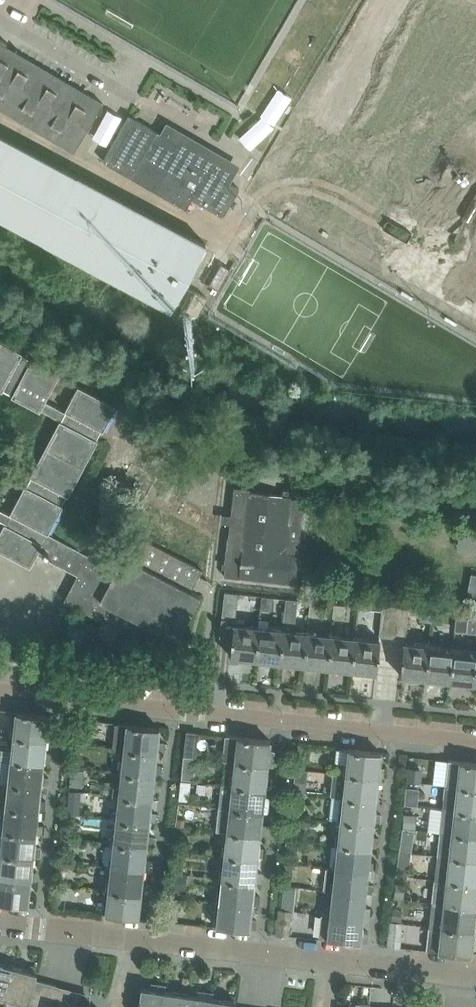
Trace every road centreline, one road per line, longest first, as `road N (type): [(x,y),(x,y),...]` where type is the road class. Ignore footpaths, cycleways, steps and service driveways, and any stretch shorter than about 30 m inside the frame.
road 1 (residential): [(0,691),(475,742)]
road 2 (residential): [(333,960),(140,937)]
road 3 (residential): [(475,976),(333,960)]
road 4 (residential): [(140,937),(0,920)]

